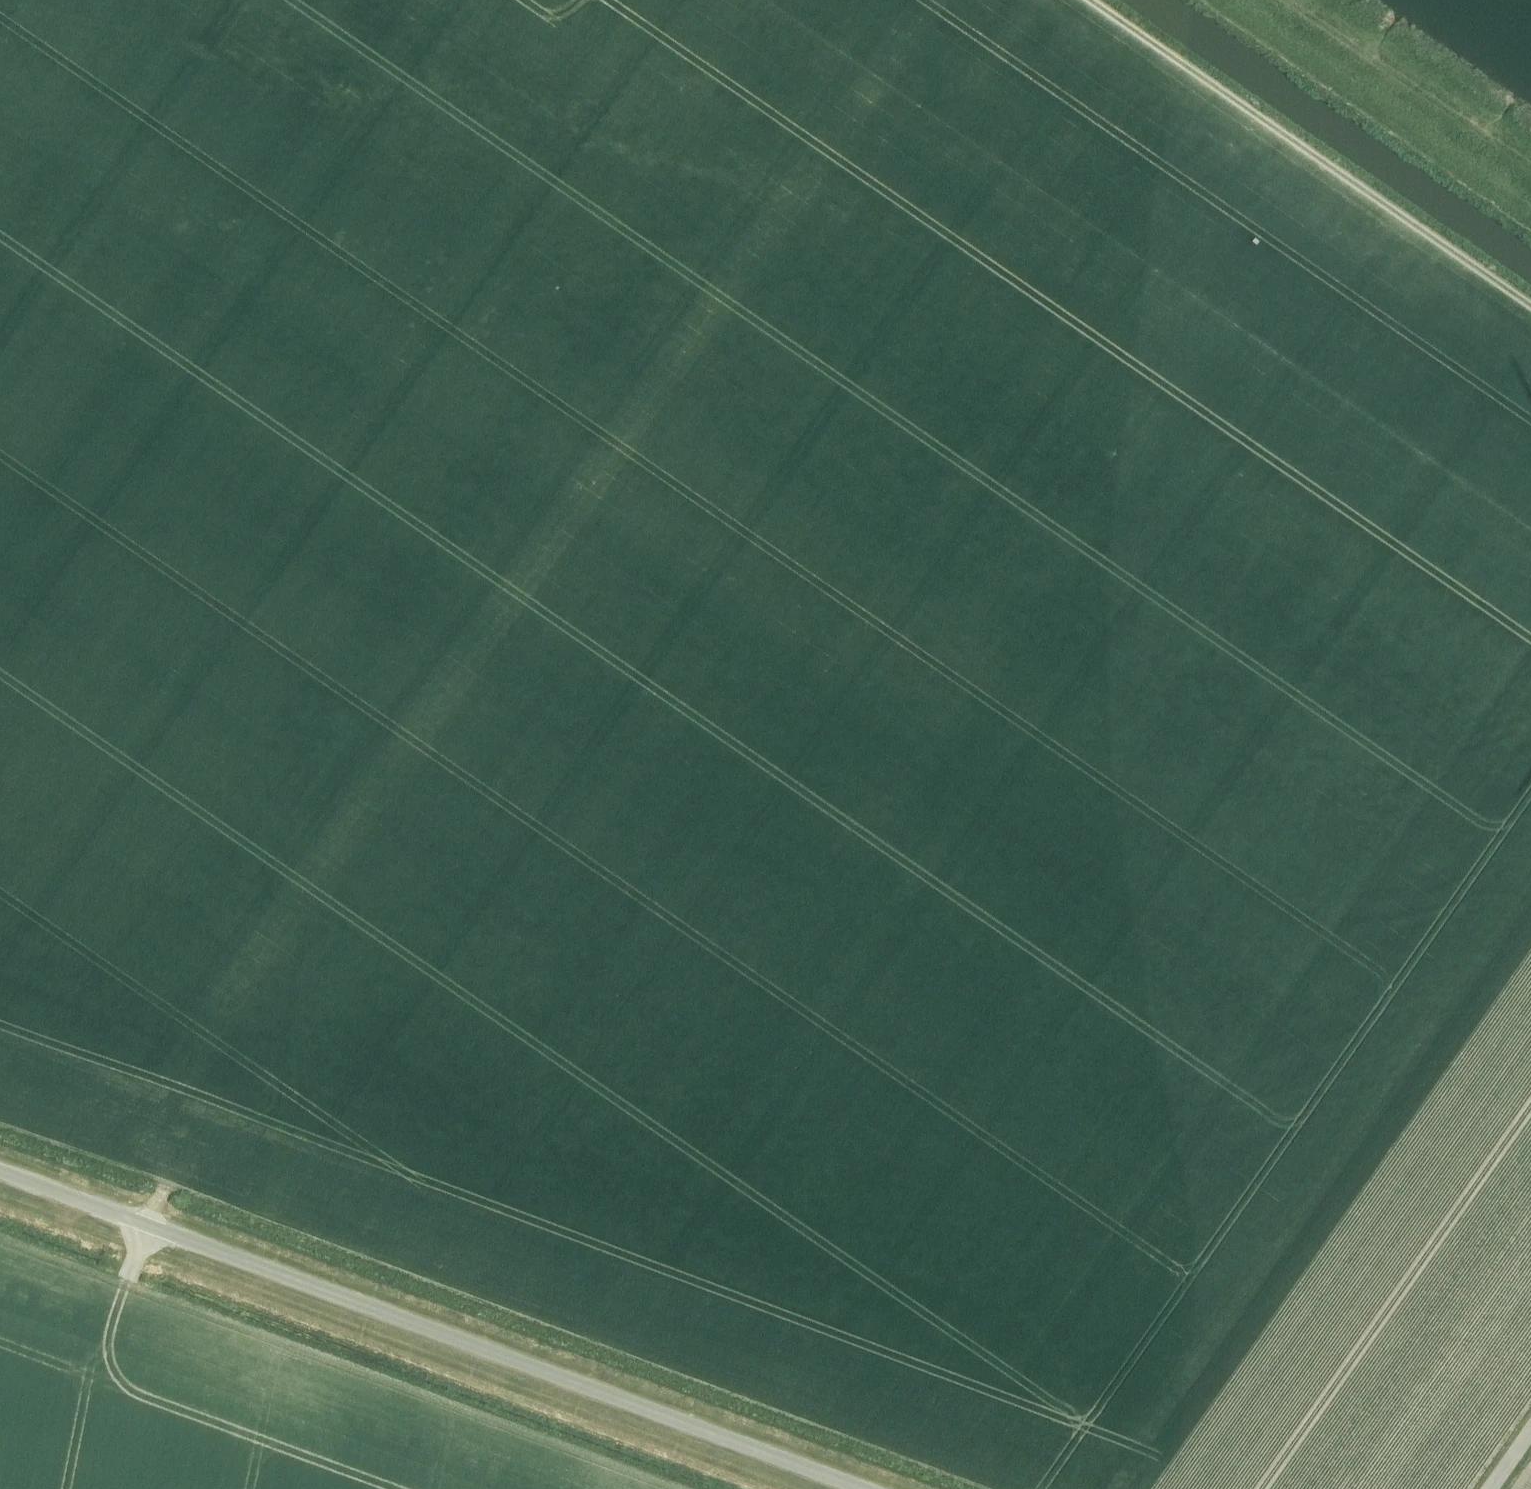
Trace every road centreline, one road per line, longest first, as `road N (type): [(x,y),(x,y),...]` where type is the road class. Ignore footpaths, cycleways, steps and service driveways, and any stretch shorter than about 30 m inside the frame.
road 1 (unclassified): [(835,1488),(0,1181)]
road 2 (track): [(1281,0),(1530,174)]

